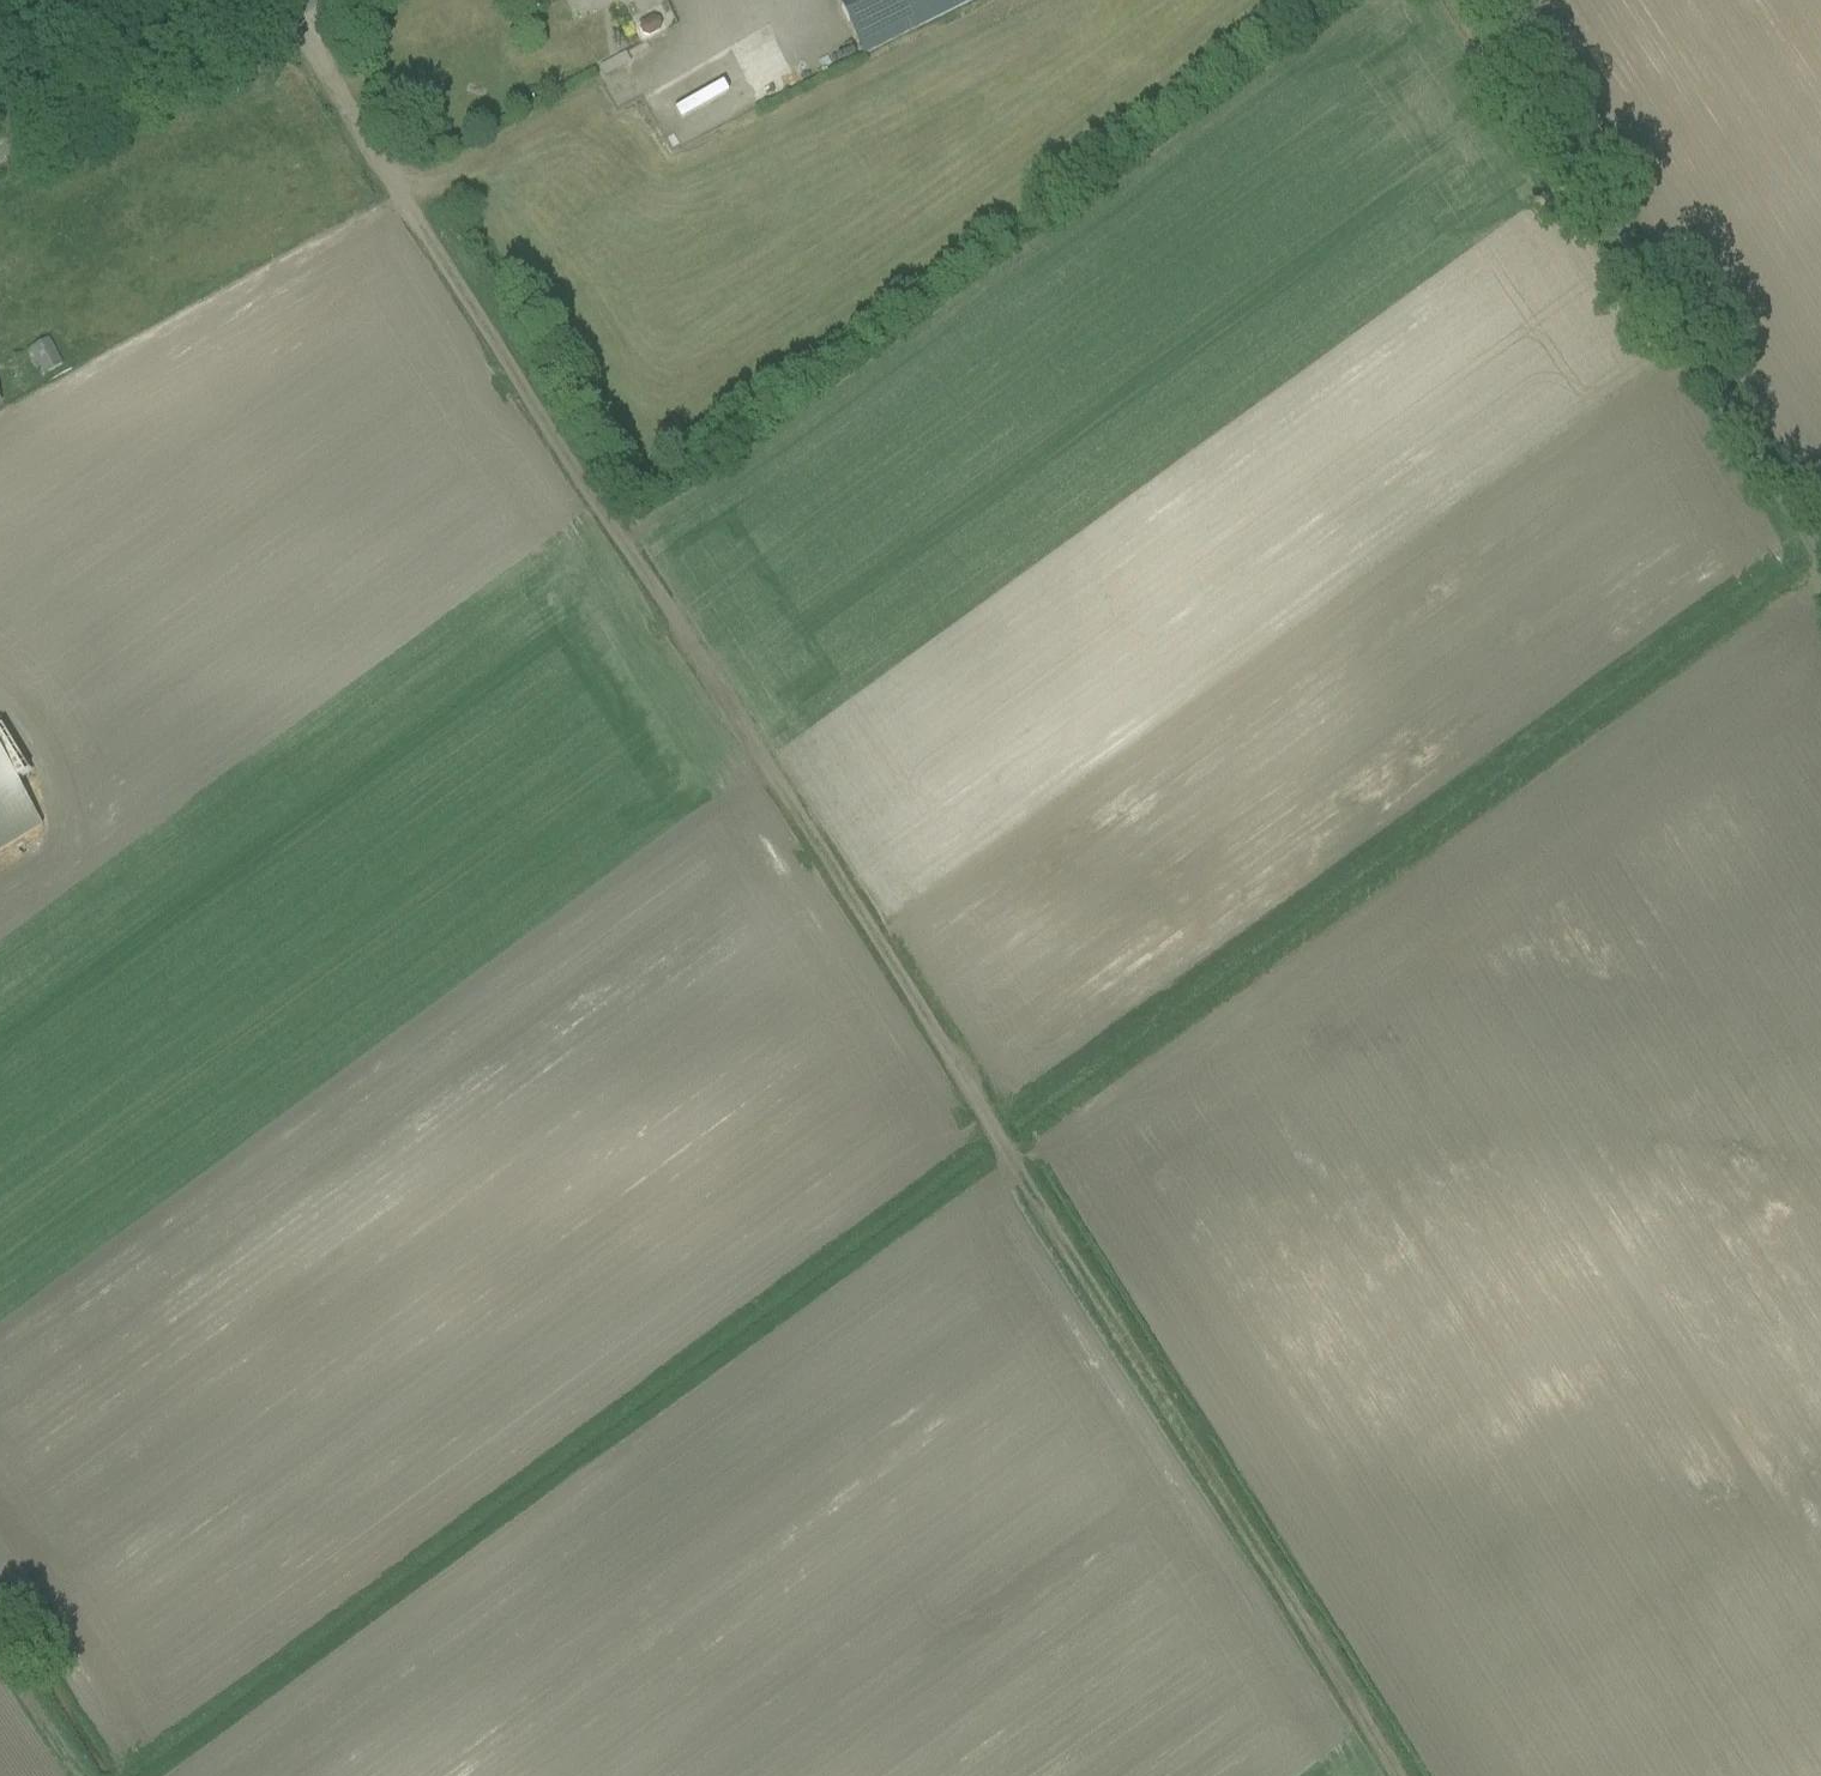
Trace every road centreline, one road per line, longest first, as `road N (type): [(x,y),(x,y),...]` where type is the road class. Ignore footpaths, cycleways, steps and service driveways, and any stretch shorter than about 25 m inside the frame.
road 1 (track): [(286,14),(1400,1775)]
road 2 (unclassified): [(1820,560),(1469,0)]
road 3 (unclassified): [(0,159),(314,0)]

